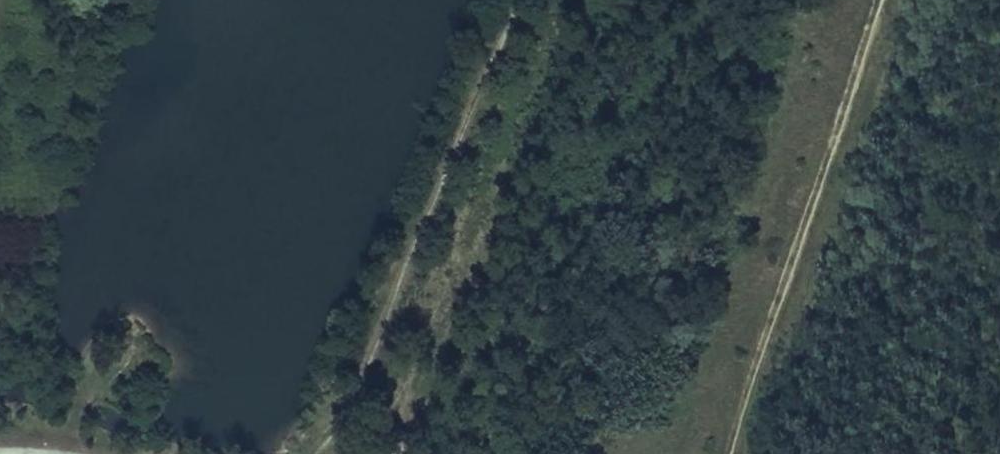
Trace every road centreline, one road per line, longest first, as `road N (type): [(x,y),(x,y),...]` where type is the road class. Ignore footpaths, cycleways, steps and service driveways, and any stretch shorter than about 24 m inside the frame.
road 1 (track): [(882,0),(741,453)]

